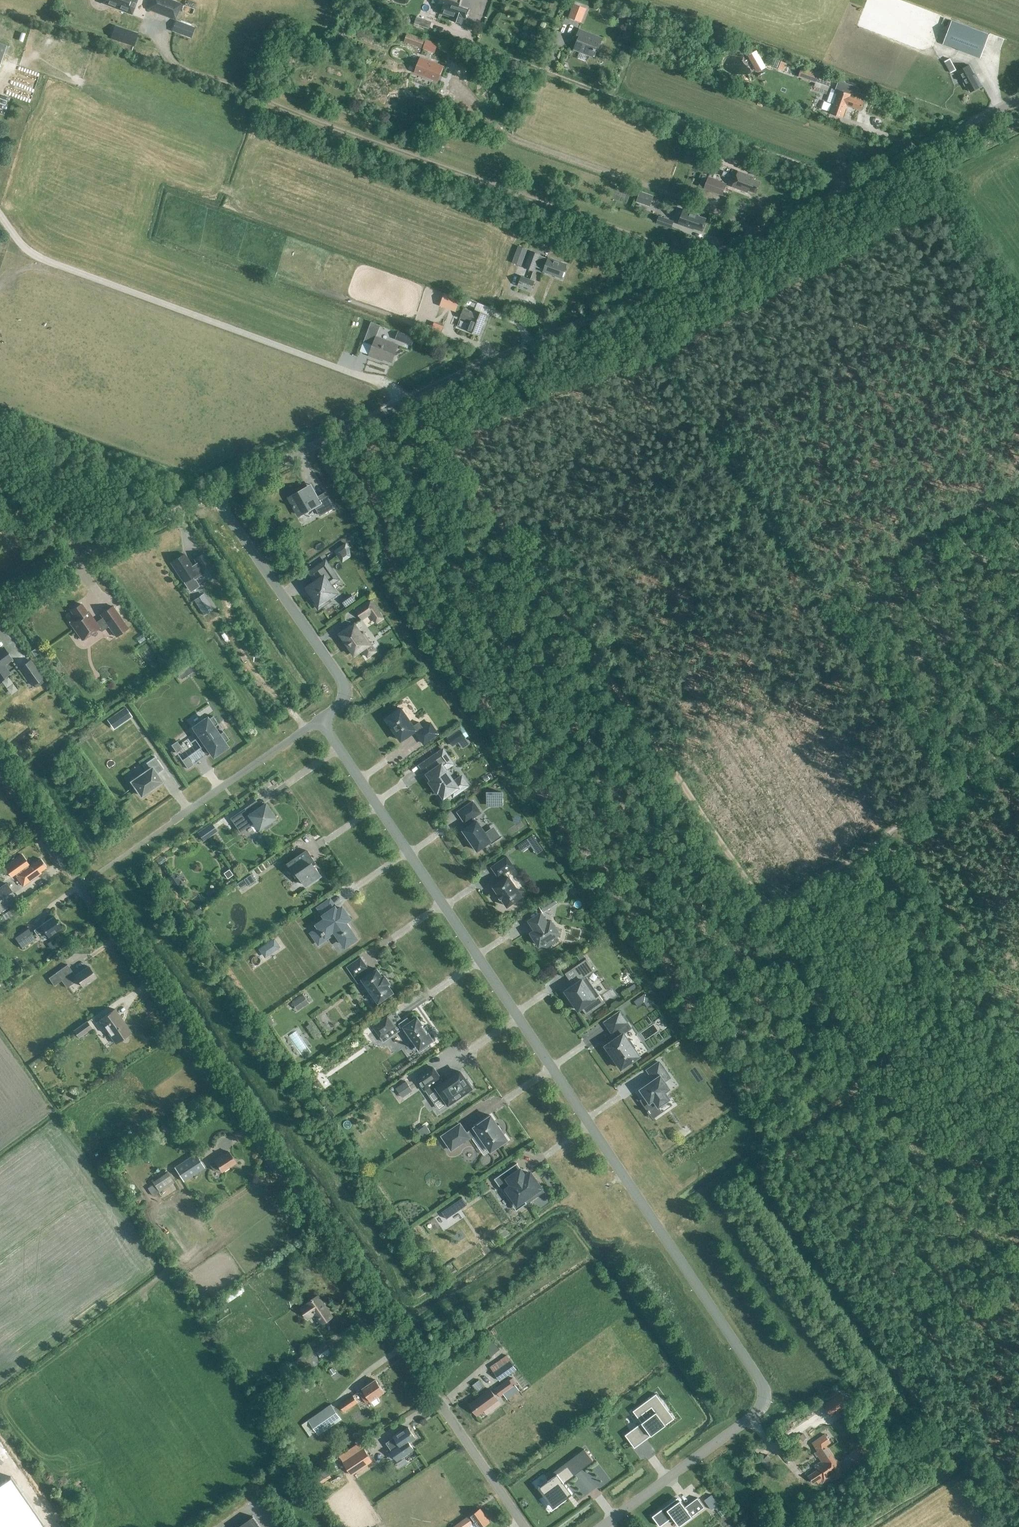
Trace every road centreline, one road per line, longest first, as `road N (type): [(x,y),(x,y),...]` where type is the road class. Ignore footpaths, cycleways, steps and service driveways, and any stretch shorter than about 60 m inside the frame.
road 1 (unclassified): [(320,719),(764,1388),(755,1414),(601,1526)]
road 2 (unclassified): [(524,1526),(0,768)]
road 3 (unclassified): [(214,494),(616,309),(1018,101)]
road 4 (track): [(685,272),(673,248),(166,55)]
road 5 (track): [(853,187),(468,46)]
road 6 (unclassified): [(214,494),(345,686),(343,701),(320,719)]
road 7 (track): [(213,0),(193,42),(155,56),(0,6)]
road 8 (unclassified): [(0,604),(214,494)]
road 9 (unclassified): [(320,719),(172,822)]

